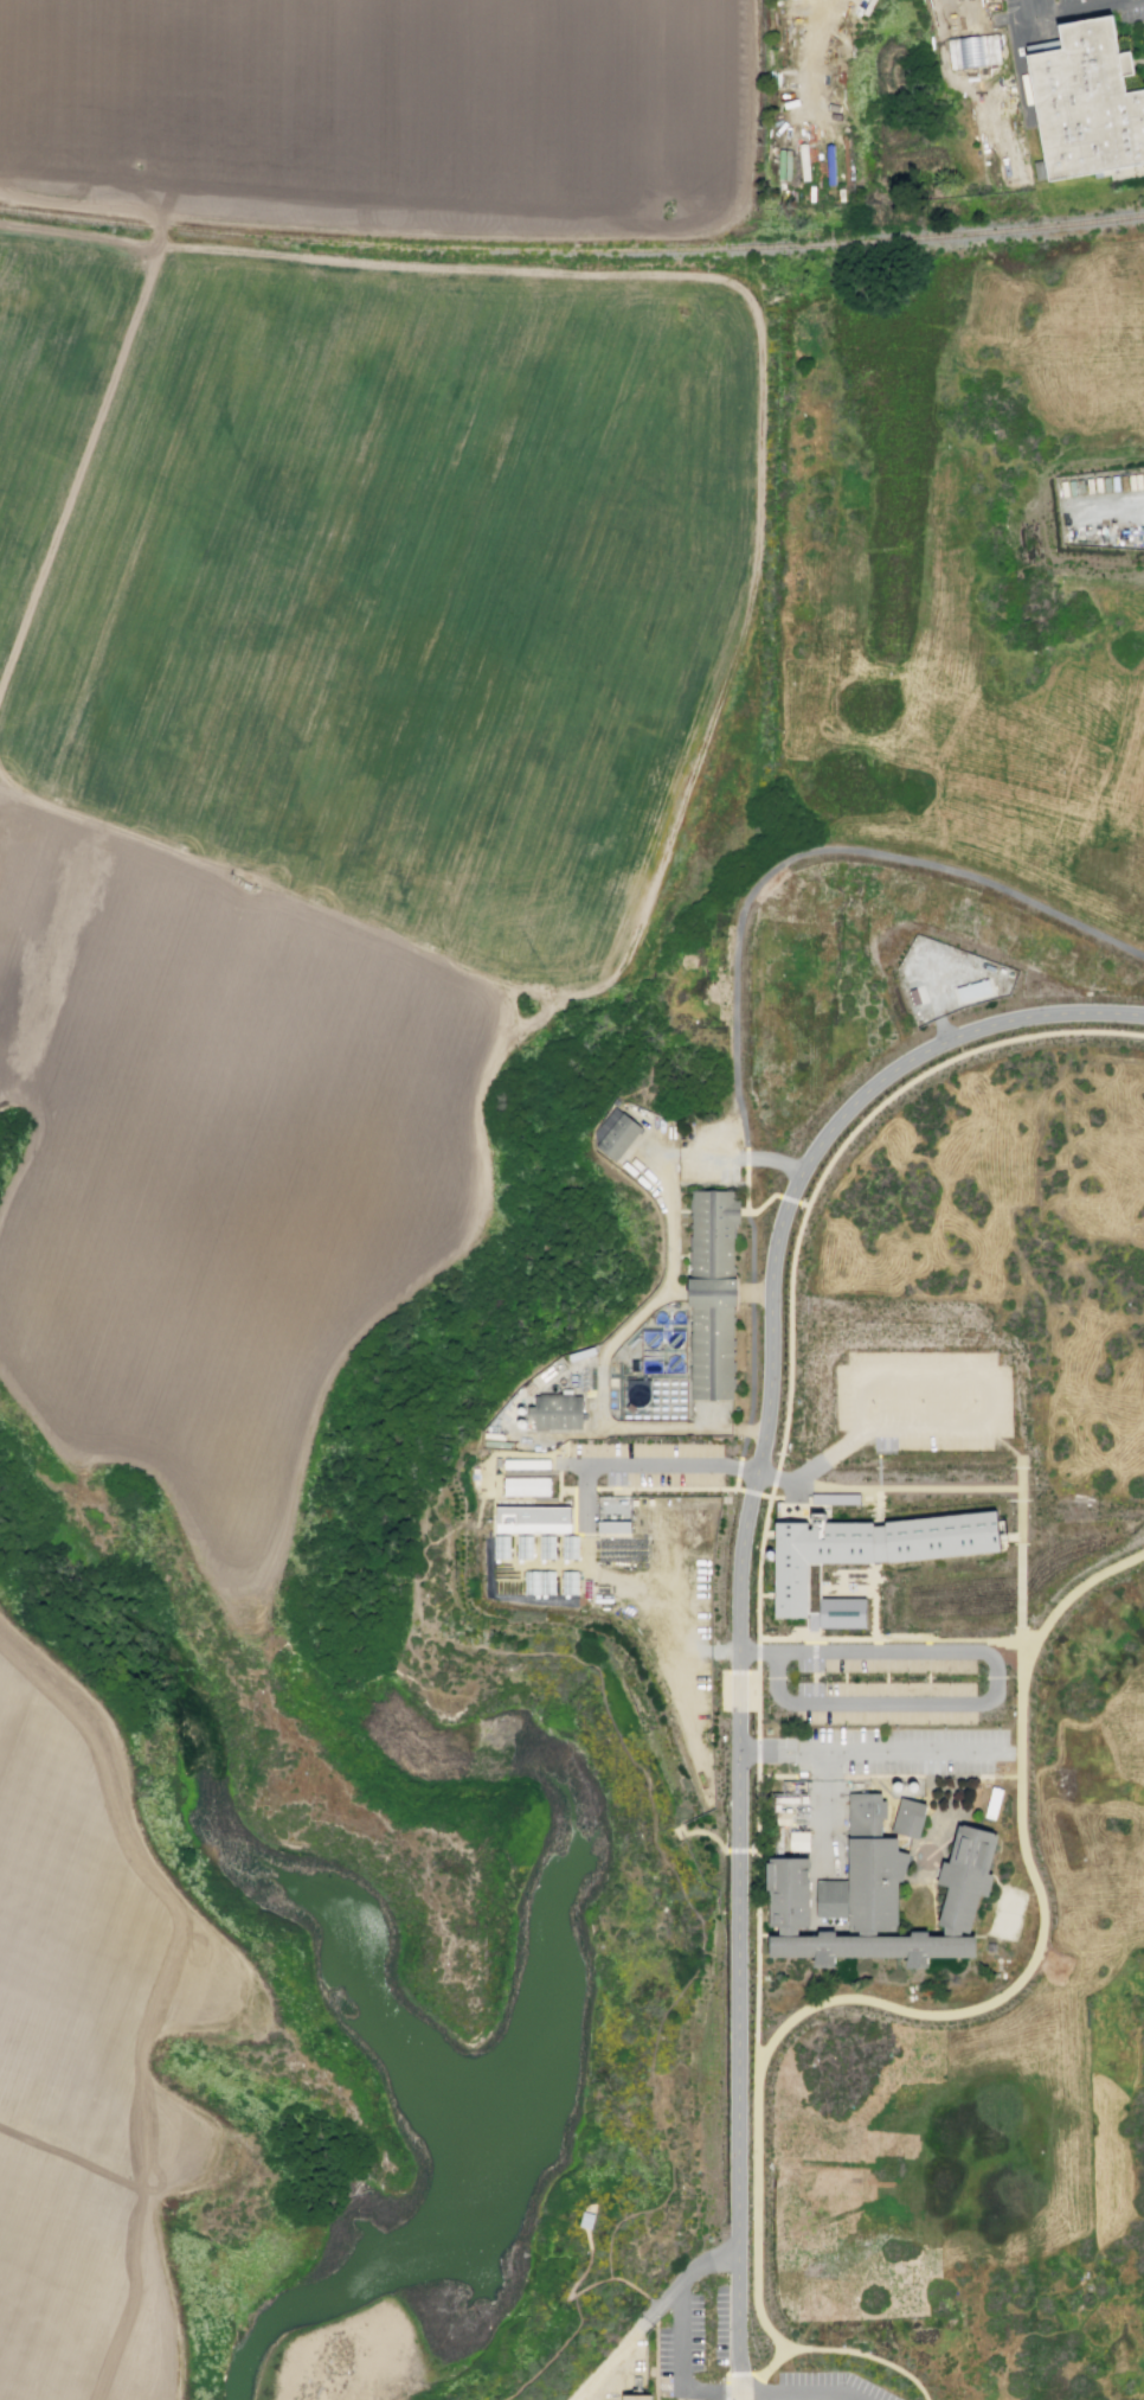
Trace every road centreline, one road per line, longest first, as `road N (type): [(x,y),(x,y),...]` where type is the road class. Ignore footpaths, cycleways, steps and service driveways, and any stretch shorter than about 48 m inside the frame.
road 1 (track): [(0,223),(158,245),(731,279),(758,306),(753,580),(644,895),(612,958),(591,979),(515,988),(220,860),(0,791)]
road 2 (tertiary): [(1143,1014),(1029,1016),(908,1056),(850,1105),(801,1172),(773,1248),(770,1399),(738,1564),(738,1751)]
road 3 (track): [(754,0),(750,197),(713,228),(551,235),(339,228),(160,216),(0,193)]
road 4 (track): [(179,2399),(178,2344),(147,2193),(180,2177),(194,2142),(189,2117),(153,2093),(136,2069),(147,2034),(168,2020),(200,1922),(140,1841),(120,1759),(98,1713),(0,1618)]
road 5 (tertiary): [(738,1751),(739,2373)]
road 6 (track): [(160,216),(158,245),(0,689)]
road 7 (track): [(446,1260),(482,1197),(477,1119),(510,1010),(503,984)]
road 8 (track): [(0,2134),(147,2193)]

